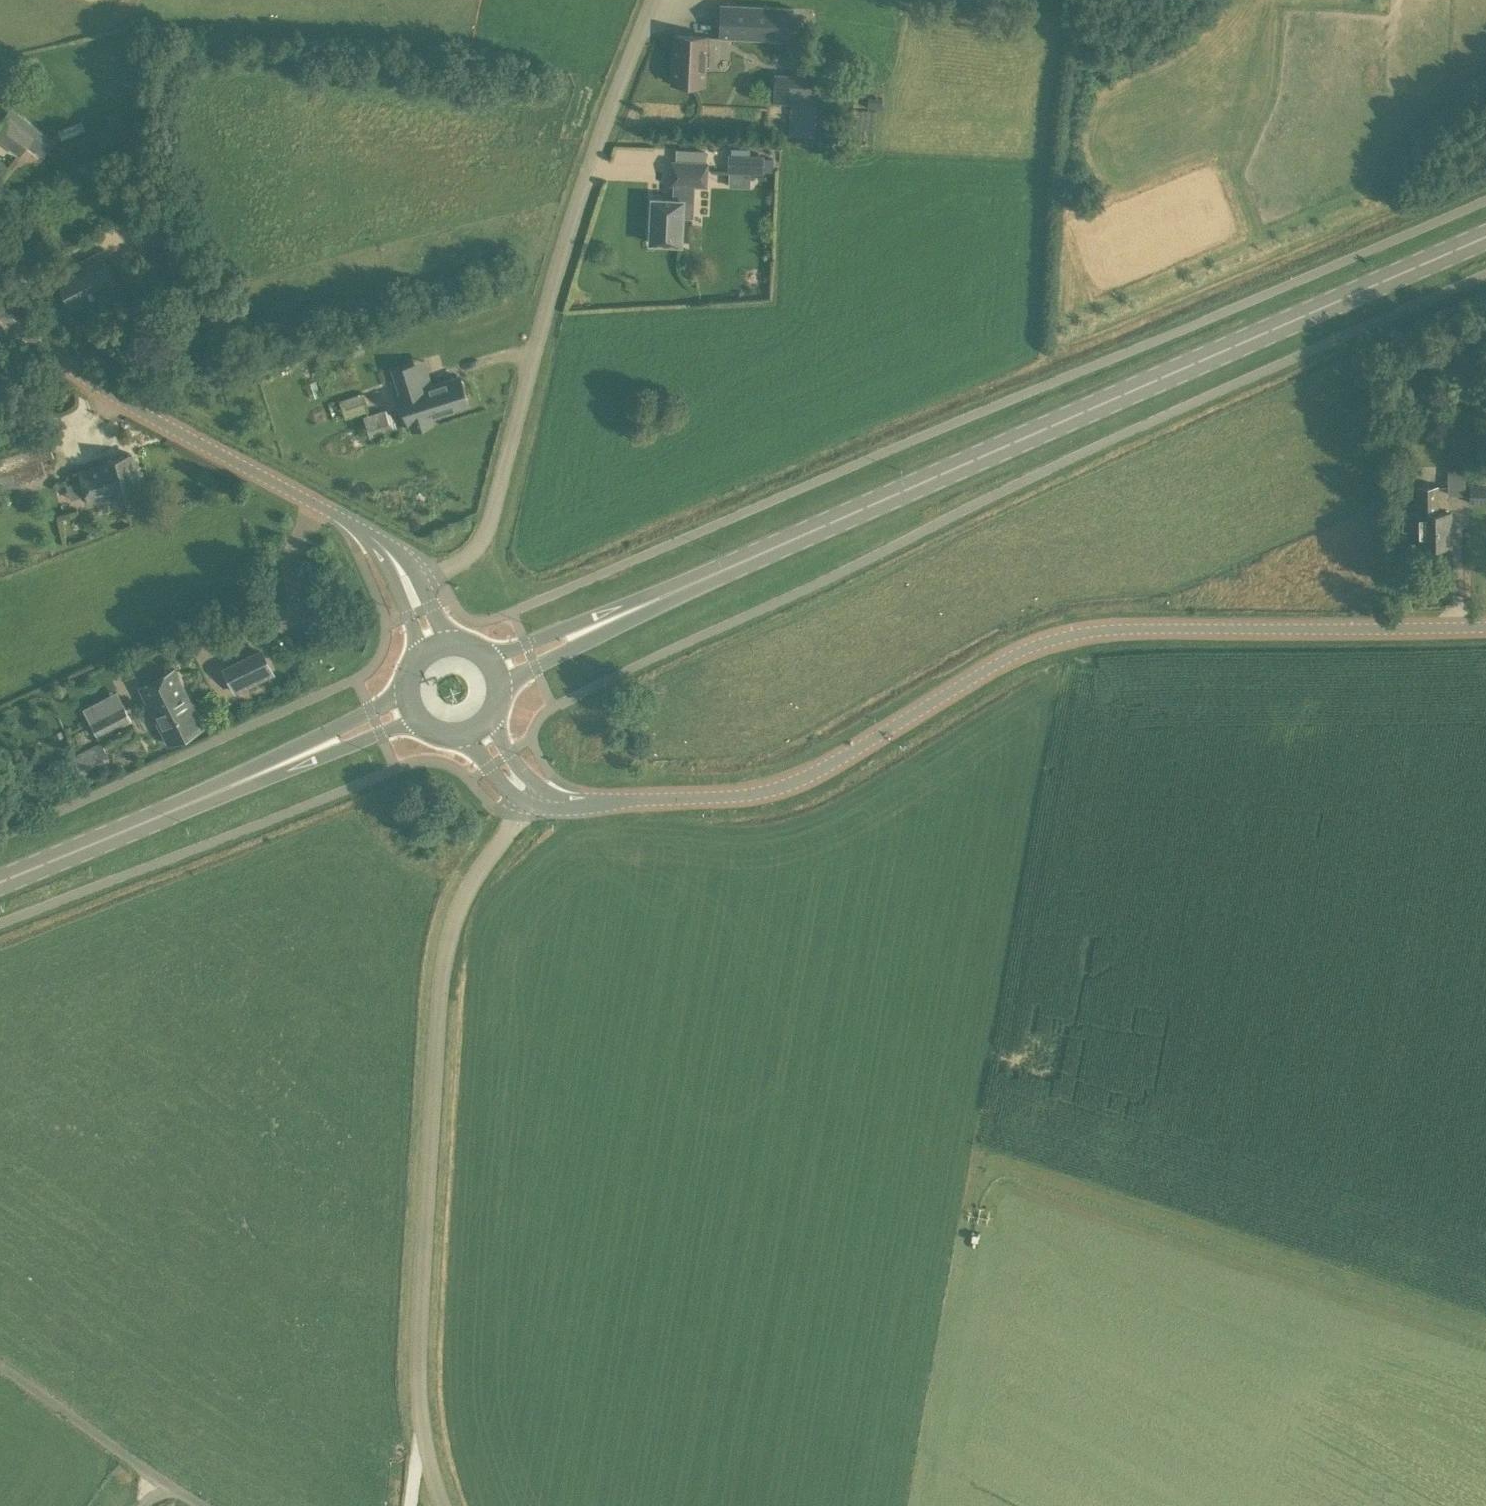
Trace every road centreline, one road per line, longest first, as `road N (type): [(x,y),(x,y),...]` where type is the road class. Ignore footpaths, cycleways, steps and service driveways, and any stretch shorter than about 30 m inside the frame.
road 1 (secondary): [(499,671),(1485,237)]
road 2 (tertiary): [(535,796),(585,803),(764,792),(814,773),(1006,659),(1084,633),(1485,626)]
road 3 (unclassified): [(447,1505),(423,1427),(448,955),(465,899),(535,796)]
road 4 (unclassified): [(409,588),(481,544),(620,71),(649,0)]
road 5 (tertiary): [(409,588),(389,554),(351,522),(169,427),(0,314)]
road 6 (secondary): [(0,883),(410,710)]

